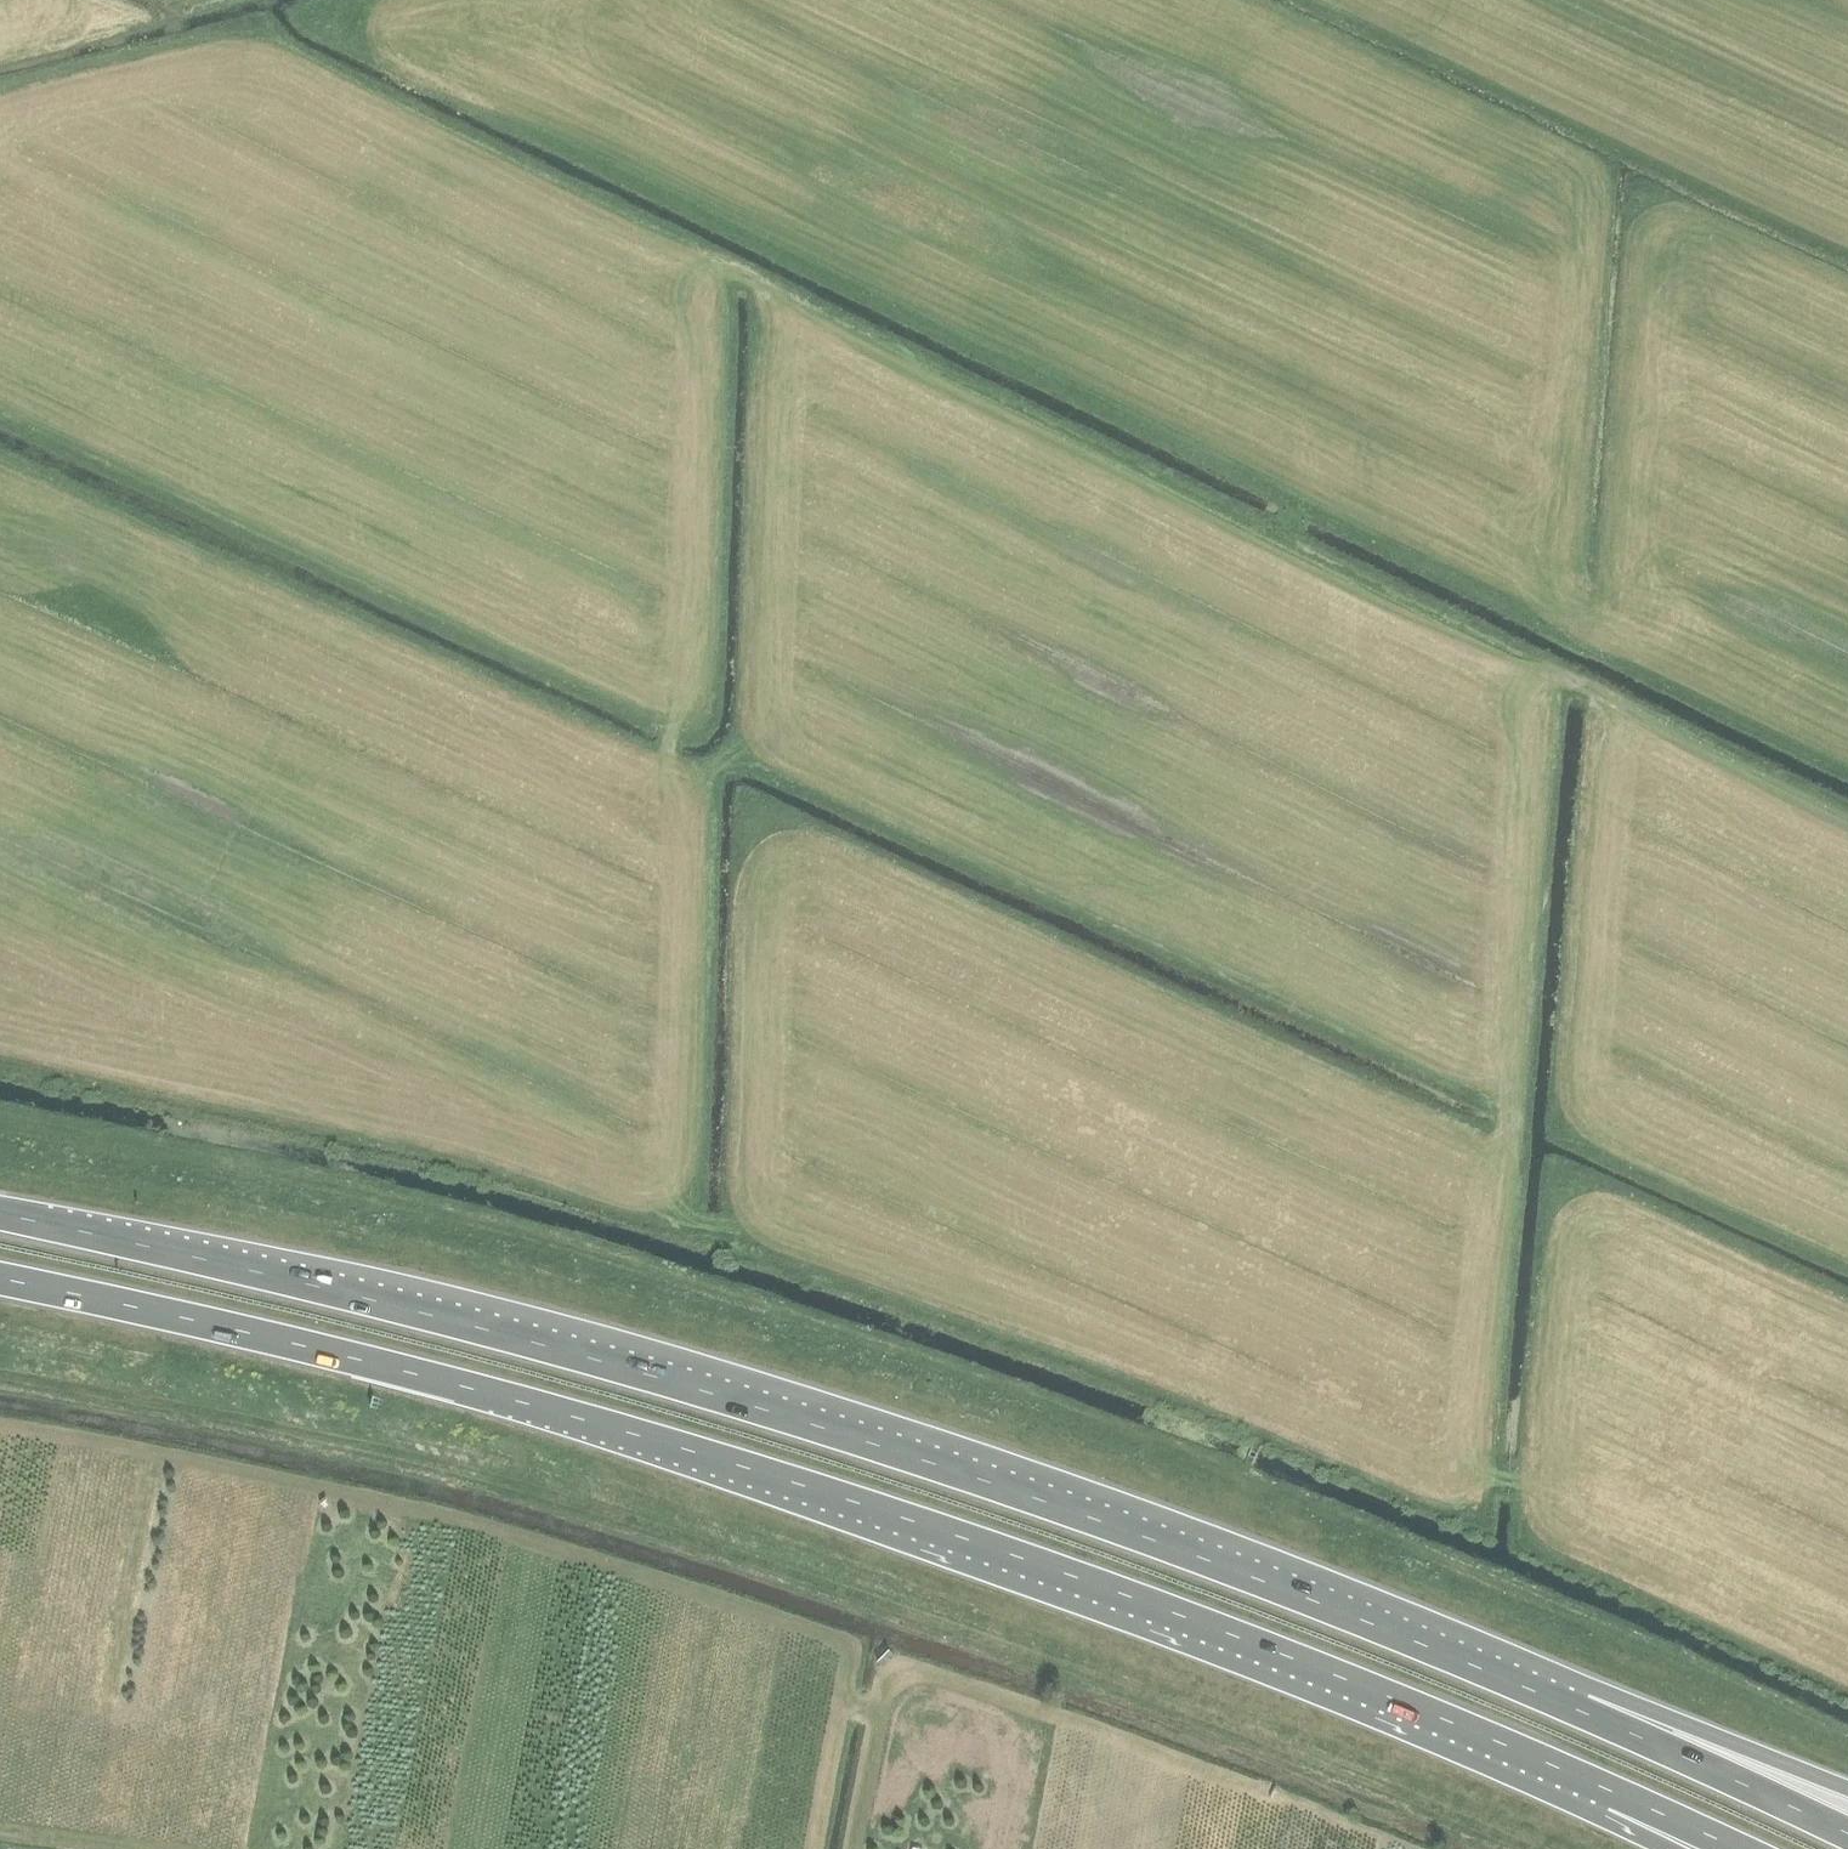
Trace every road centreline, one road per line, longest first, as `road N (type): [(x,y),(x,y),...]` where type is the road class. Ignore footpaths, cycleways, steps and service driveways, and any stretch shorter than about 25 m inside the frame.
road 1 (trunk): [(0,1285),(526,1402),(954,1536),(1222,1630),(1613,1792)]
road 2 (trunk): [(1581,1712),(984,1480),(614,1364),(0,1216)]
road 3 (trunk): [(1847,1834),(1581,1712)]
road 4 (trunk): [(1847,1789),(1682,1724),(1581,1712)]
road 5 (trunk): [(1613,1792),(1734,1848)]

